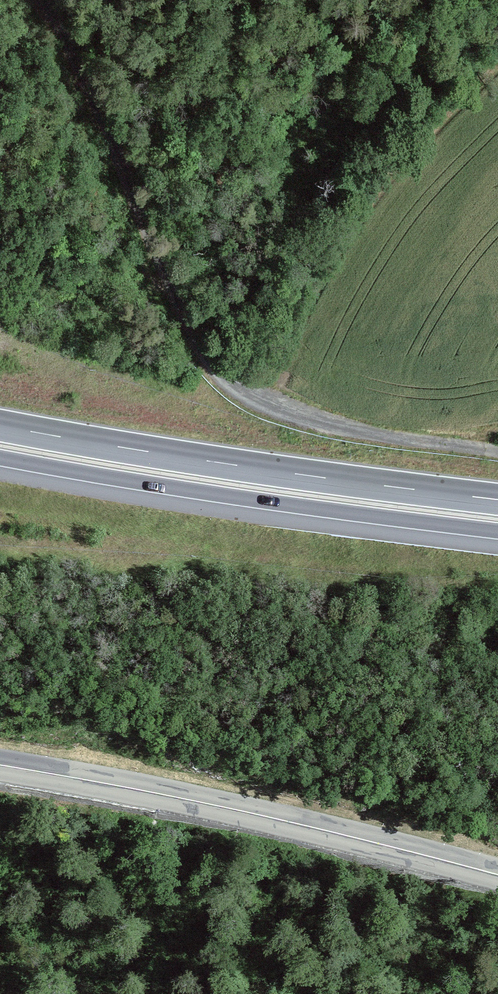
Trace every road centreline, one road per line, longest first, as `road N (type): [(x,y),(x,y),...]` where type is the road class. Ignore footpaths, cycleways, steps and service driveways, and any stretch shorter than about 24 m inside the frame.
road 1 (track): [(46,0),(183,313),(218,371),(260,401),(321,421),(497,452)]
road 2 (secondary): [(497,875),(241,811),(0,765)]
road 3 (trunk): [(497,499),(0,426)]
road 4 (trunk): [(0,458),(497,531)]

